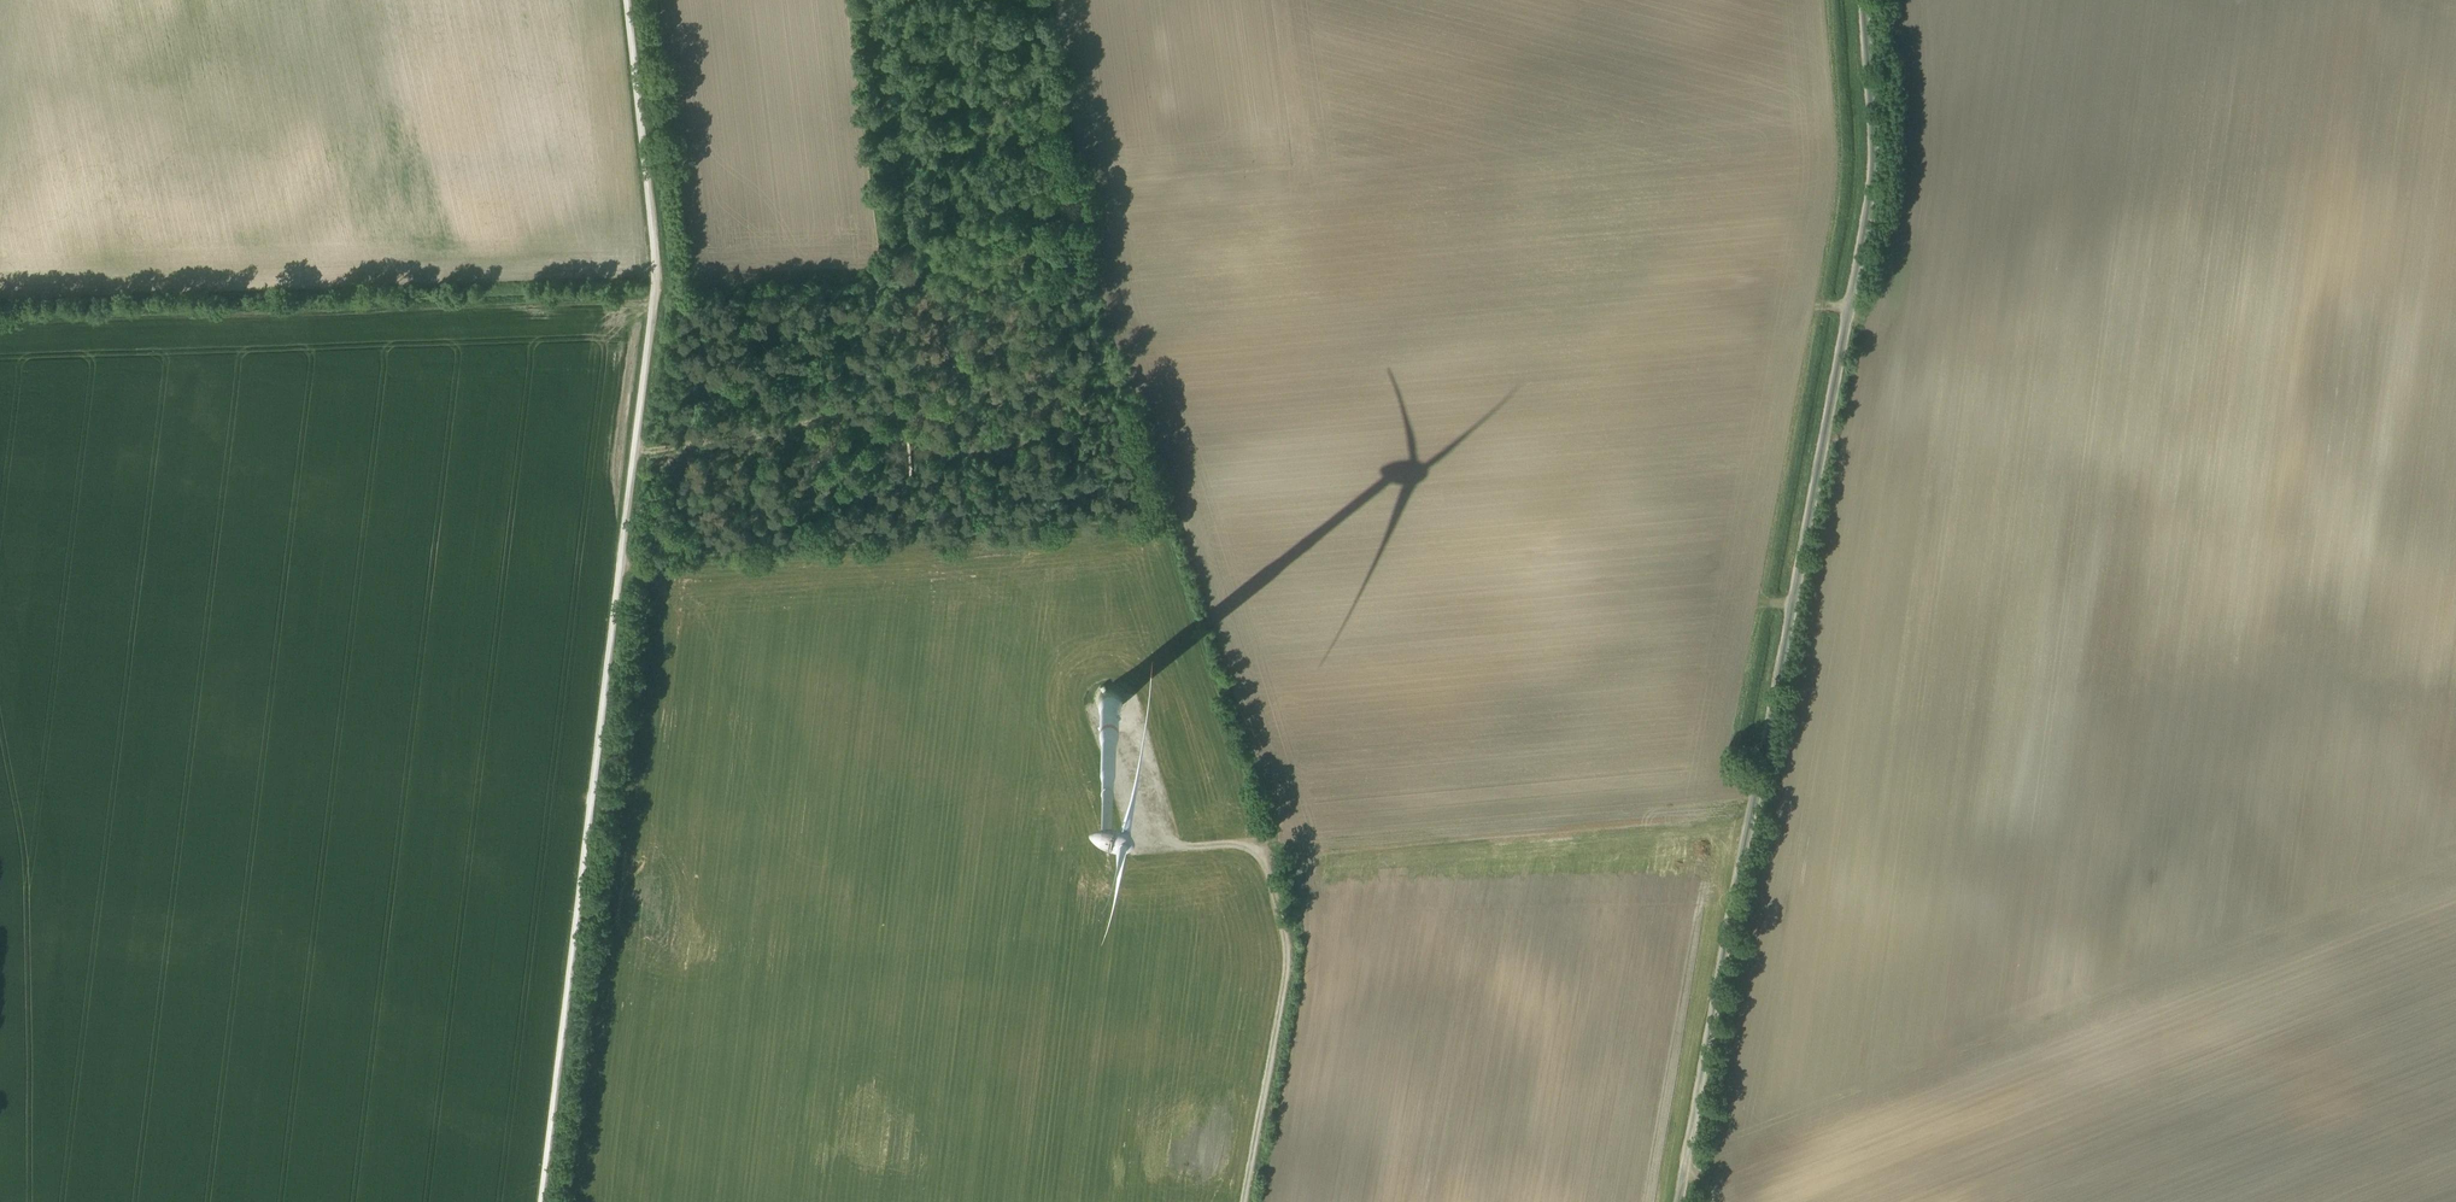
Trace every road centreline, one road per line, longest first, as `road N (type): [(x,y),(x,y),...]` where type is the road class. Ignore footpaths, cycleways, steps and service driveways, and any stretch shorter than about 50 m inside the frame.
road 1 (unclassified): [(1866,0),(1871,201),(1684,1201)]
road 2 (unclassified): [(543,1201),(653,307),(627,0)]

